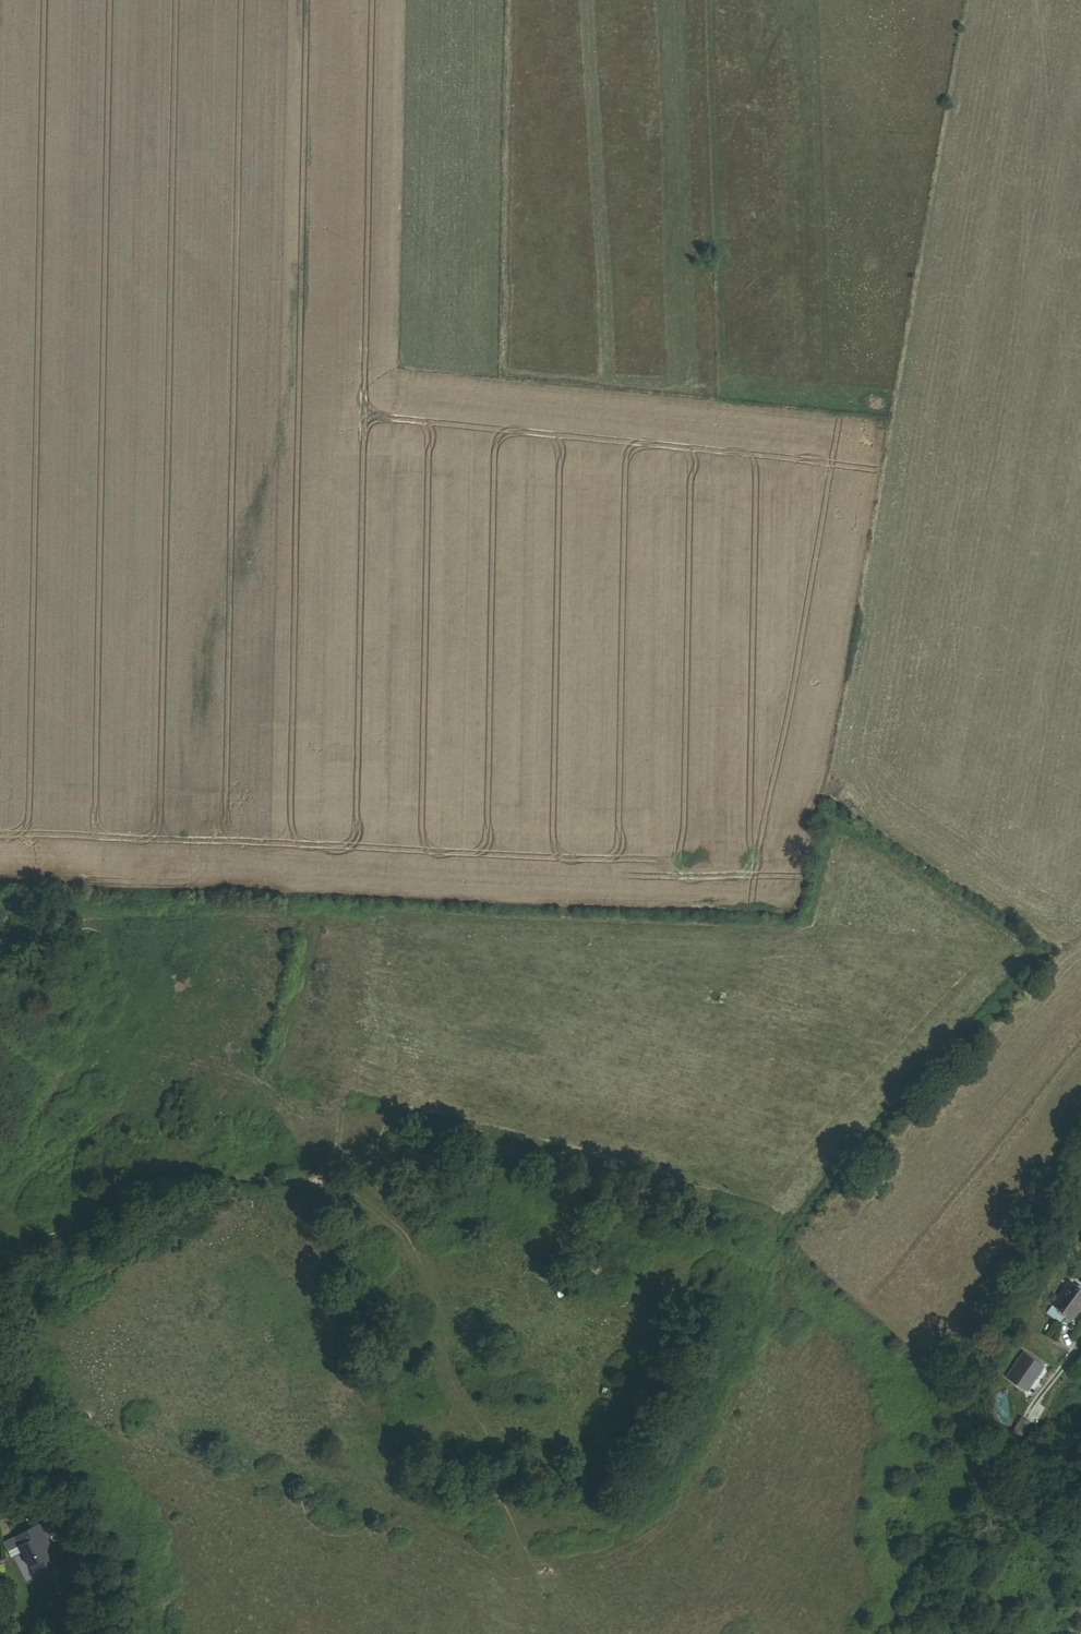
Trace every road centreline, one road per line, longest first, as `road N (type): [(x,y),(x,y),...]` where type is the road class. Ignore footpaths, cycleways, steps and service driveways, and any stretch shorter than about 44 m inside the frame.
road 1 (track): [(0,1274),(144,1191),(284,1180),(348,1185)]

